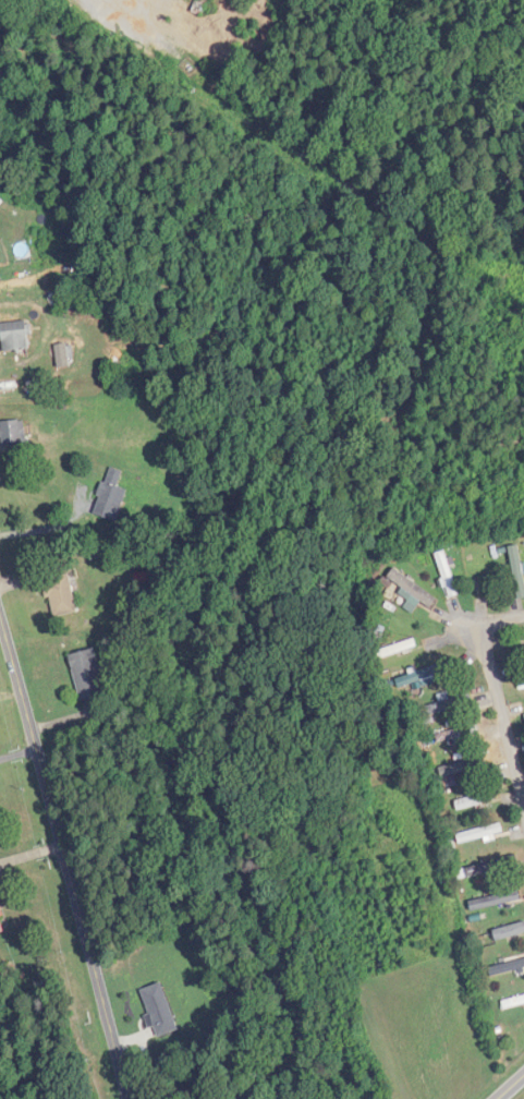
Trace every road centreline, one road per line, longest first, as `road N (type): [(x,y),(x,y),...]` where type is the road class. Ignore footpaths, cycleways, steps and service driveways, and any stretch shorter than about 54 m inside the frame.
road 1 (residential): [(127,1098),(0,617)]
road 2 (residential): [(523,808),(478,624)]

